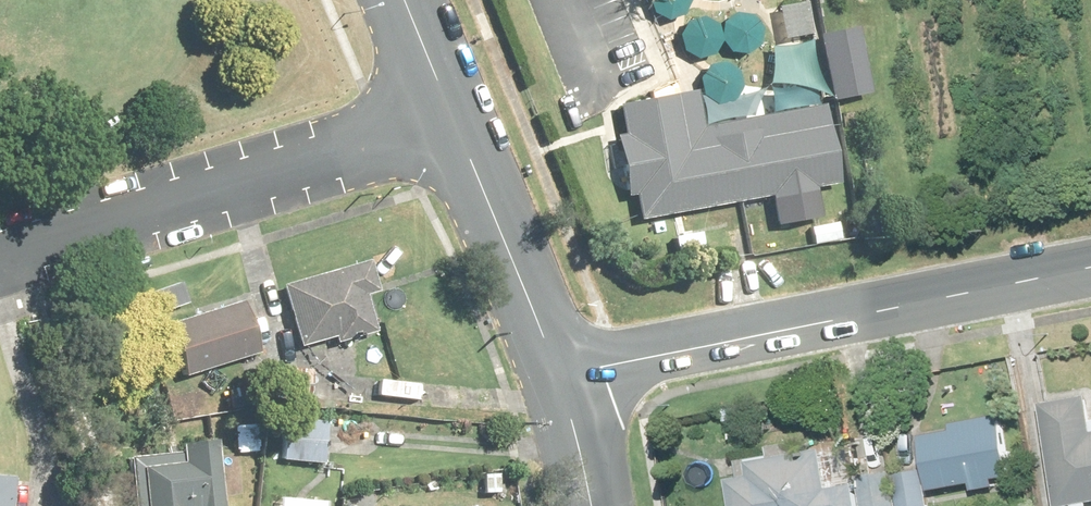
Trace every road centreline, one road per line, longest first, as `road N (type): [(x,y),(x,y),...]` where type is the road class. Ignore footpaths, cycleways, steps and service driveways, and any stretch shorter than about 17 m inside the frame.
road 1 (residential): [(1090,270),(553,375)]
road 2 (residential): [(0,264),(456,133)]
road 3 (residential): [(456,133),(553,375)]
road 4 (residential): [(403,0),(456,133)]
road 5 (residential): [(553,375),(588,505)]

